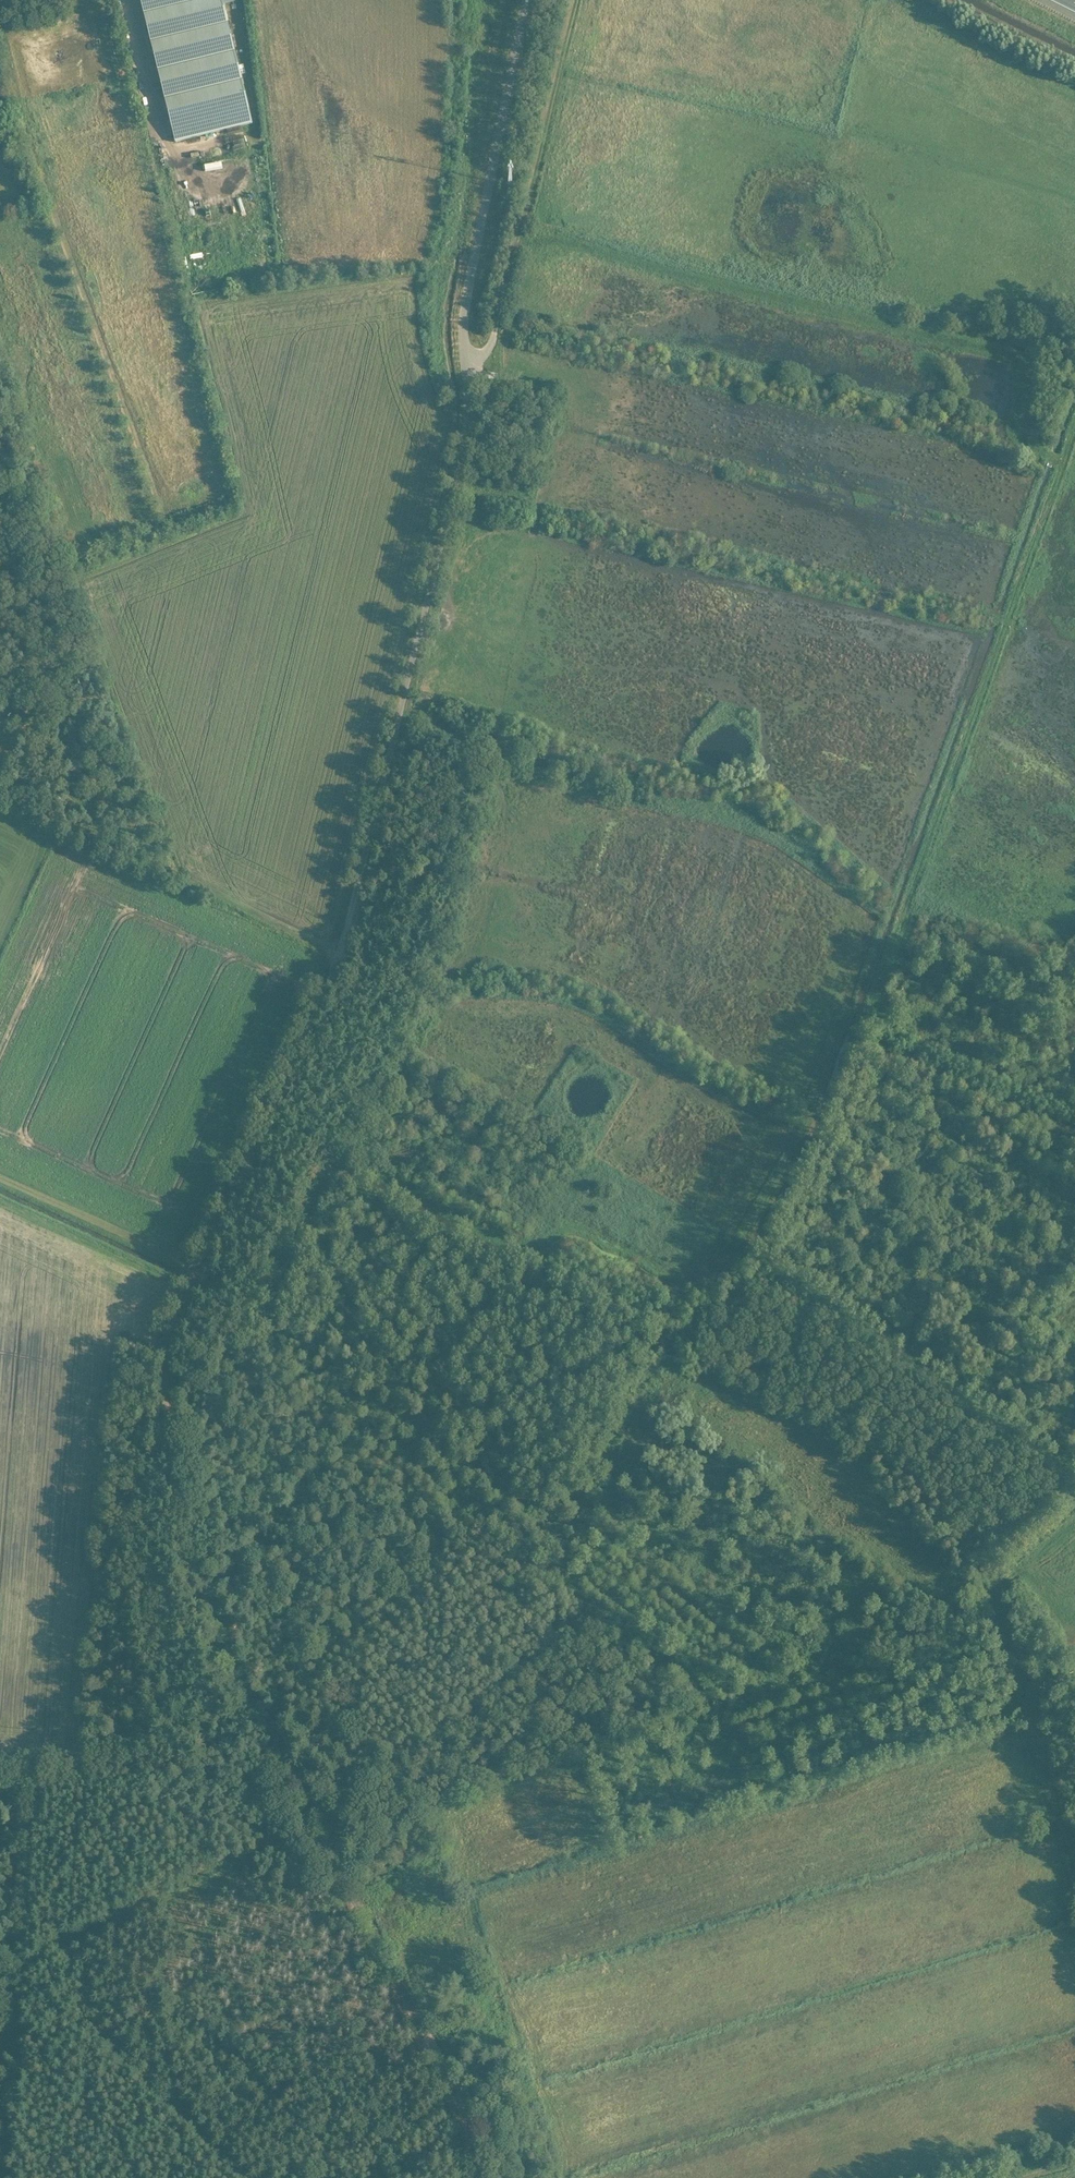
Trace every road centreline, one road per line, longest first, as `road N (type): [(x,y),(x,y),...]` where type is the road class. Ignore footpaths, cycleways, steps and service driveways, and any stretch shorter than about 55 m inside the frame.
road 1 (track): [(339,948),(174,1327),(161,1373),(174,1471),(223,1677),(304,1790),(390,1959),(462,2137),(465,2177)]
road 2 (unclassified): [(339,948),(471,397),(463,302),(524,0)]

